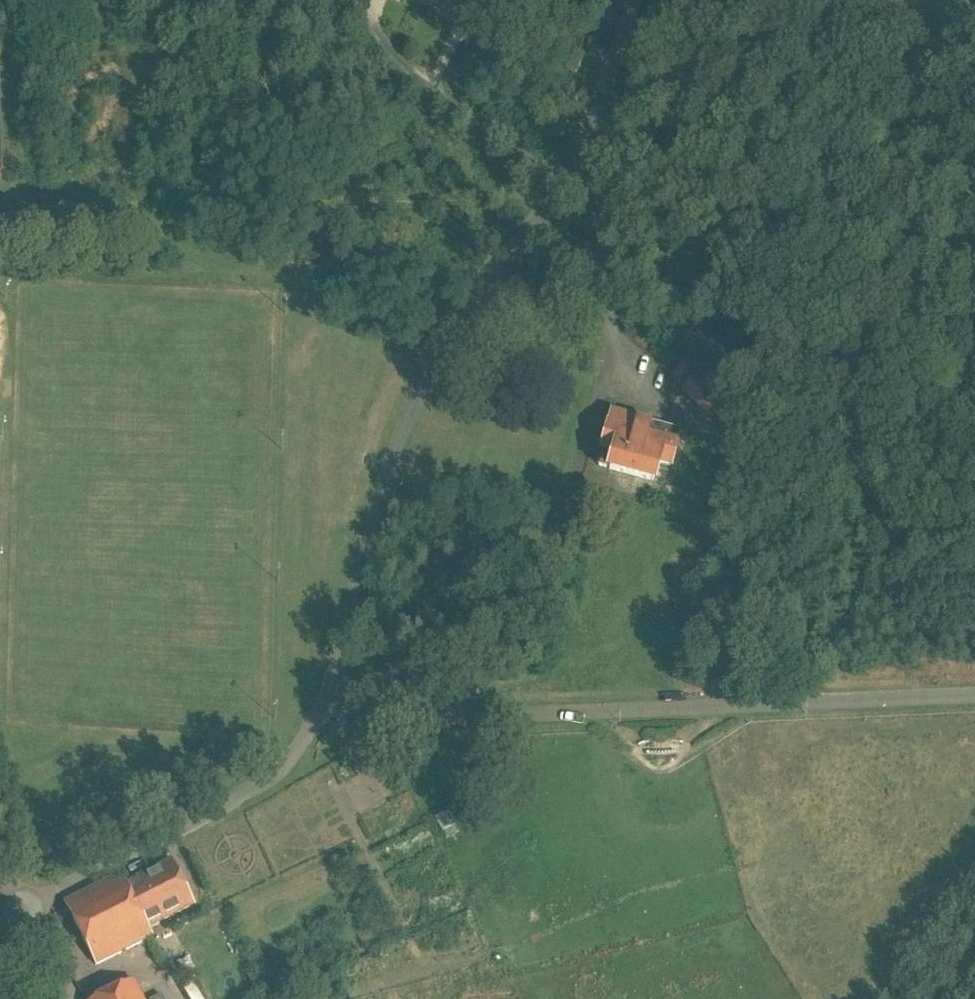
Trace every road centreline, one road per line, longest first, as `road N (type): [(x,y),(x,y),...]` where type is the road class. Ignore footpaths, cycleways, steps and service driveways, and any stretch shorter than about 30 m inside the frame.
road 1 (residential): [(447,719),(575,479),(601,384),(613,320),(606,262),(557,179)]
road 2 (residential): [(332,690),(416,396),(557,179)]
road 3 (residential): [(974,693),(447,719)]
road 4 (residential): [(28,908),(270,776),(332,690)]
road 5 (residential): [(358,11),(443,98),(557,179)]
road 6 (residential): [(557,179),(634,0)]

